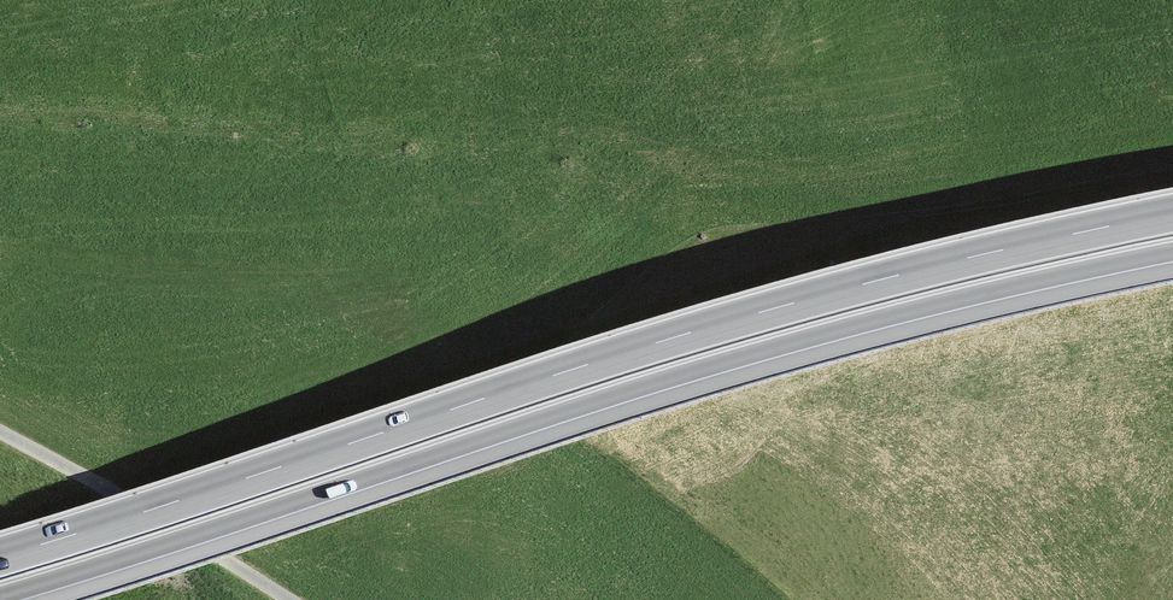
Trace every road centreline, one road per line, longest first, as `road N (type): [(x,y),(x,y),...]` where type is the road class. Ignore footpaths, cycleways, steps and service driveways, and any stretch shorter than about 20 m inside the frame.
road 1 (trunk): [(1172,213),(882,279),(674,338),(0,557)]
road 2 (trunk): [(0,596),(683,374),(994,291),(1172,252)]
road 3 (track): [(0,432),(289,599)]

